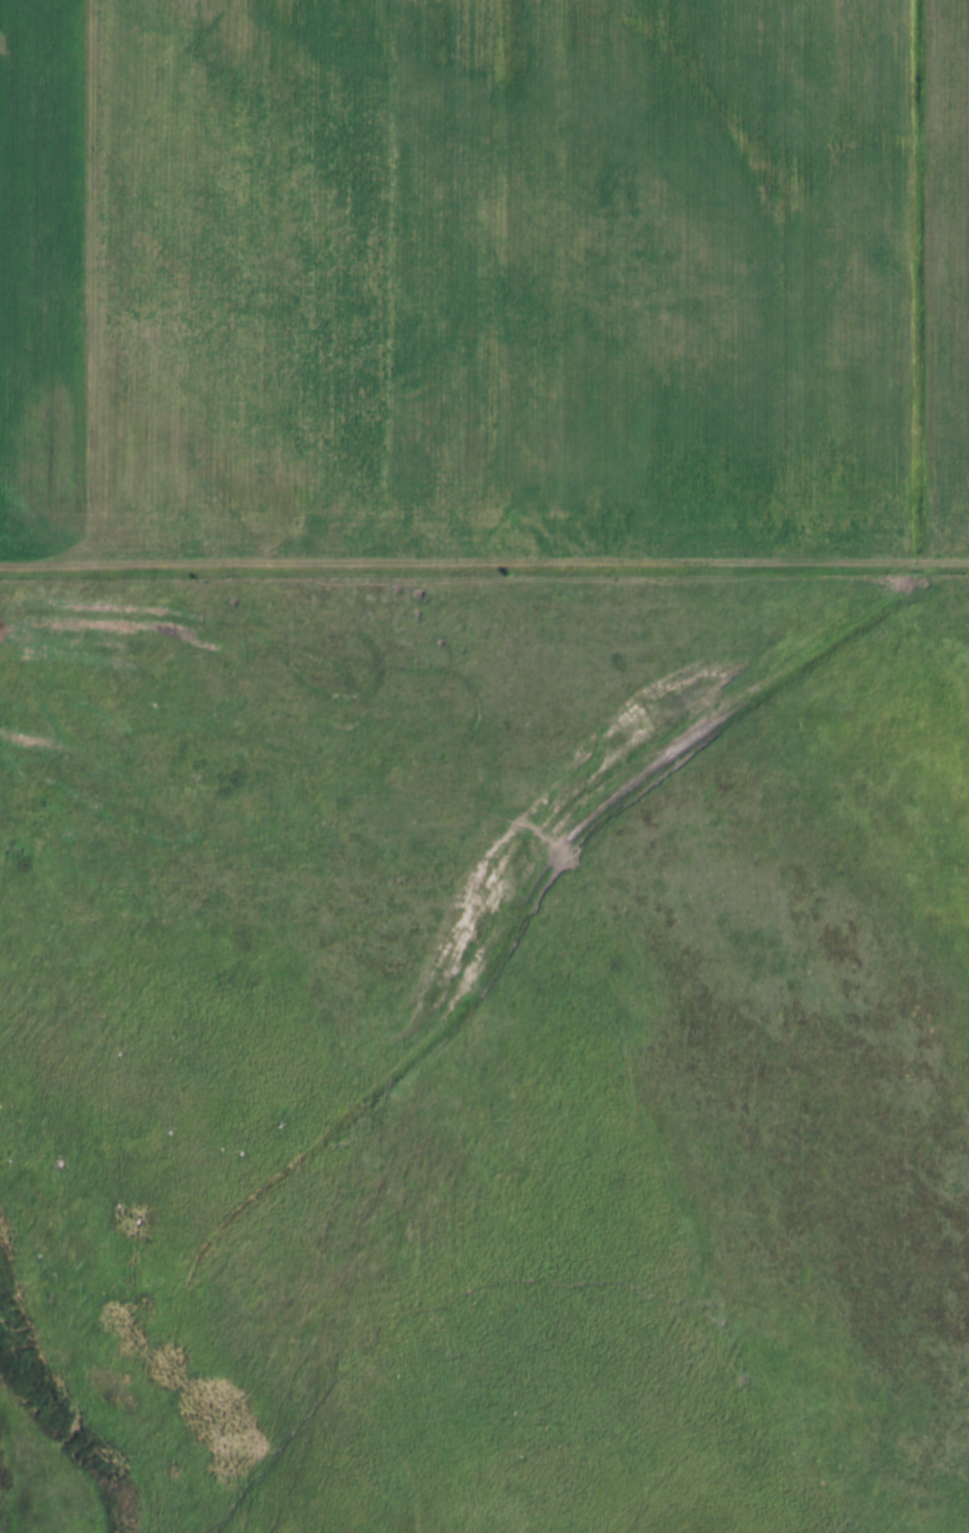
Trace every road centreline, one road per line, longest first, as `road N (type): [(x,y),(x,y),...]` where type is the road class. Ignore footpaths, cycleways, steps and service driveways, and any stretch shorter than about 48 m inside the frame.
road 1 (track): [(0,563),(968,562)]
road 2 (track): [(378,560),(384,0)]

